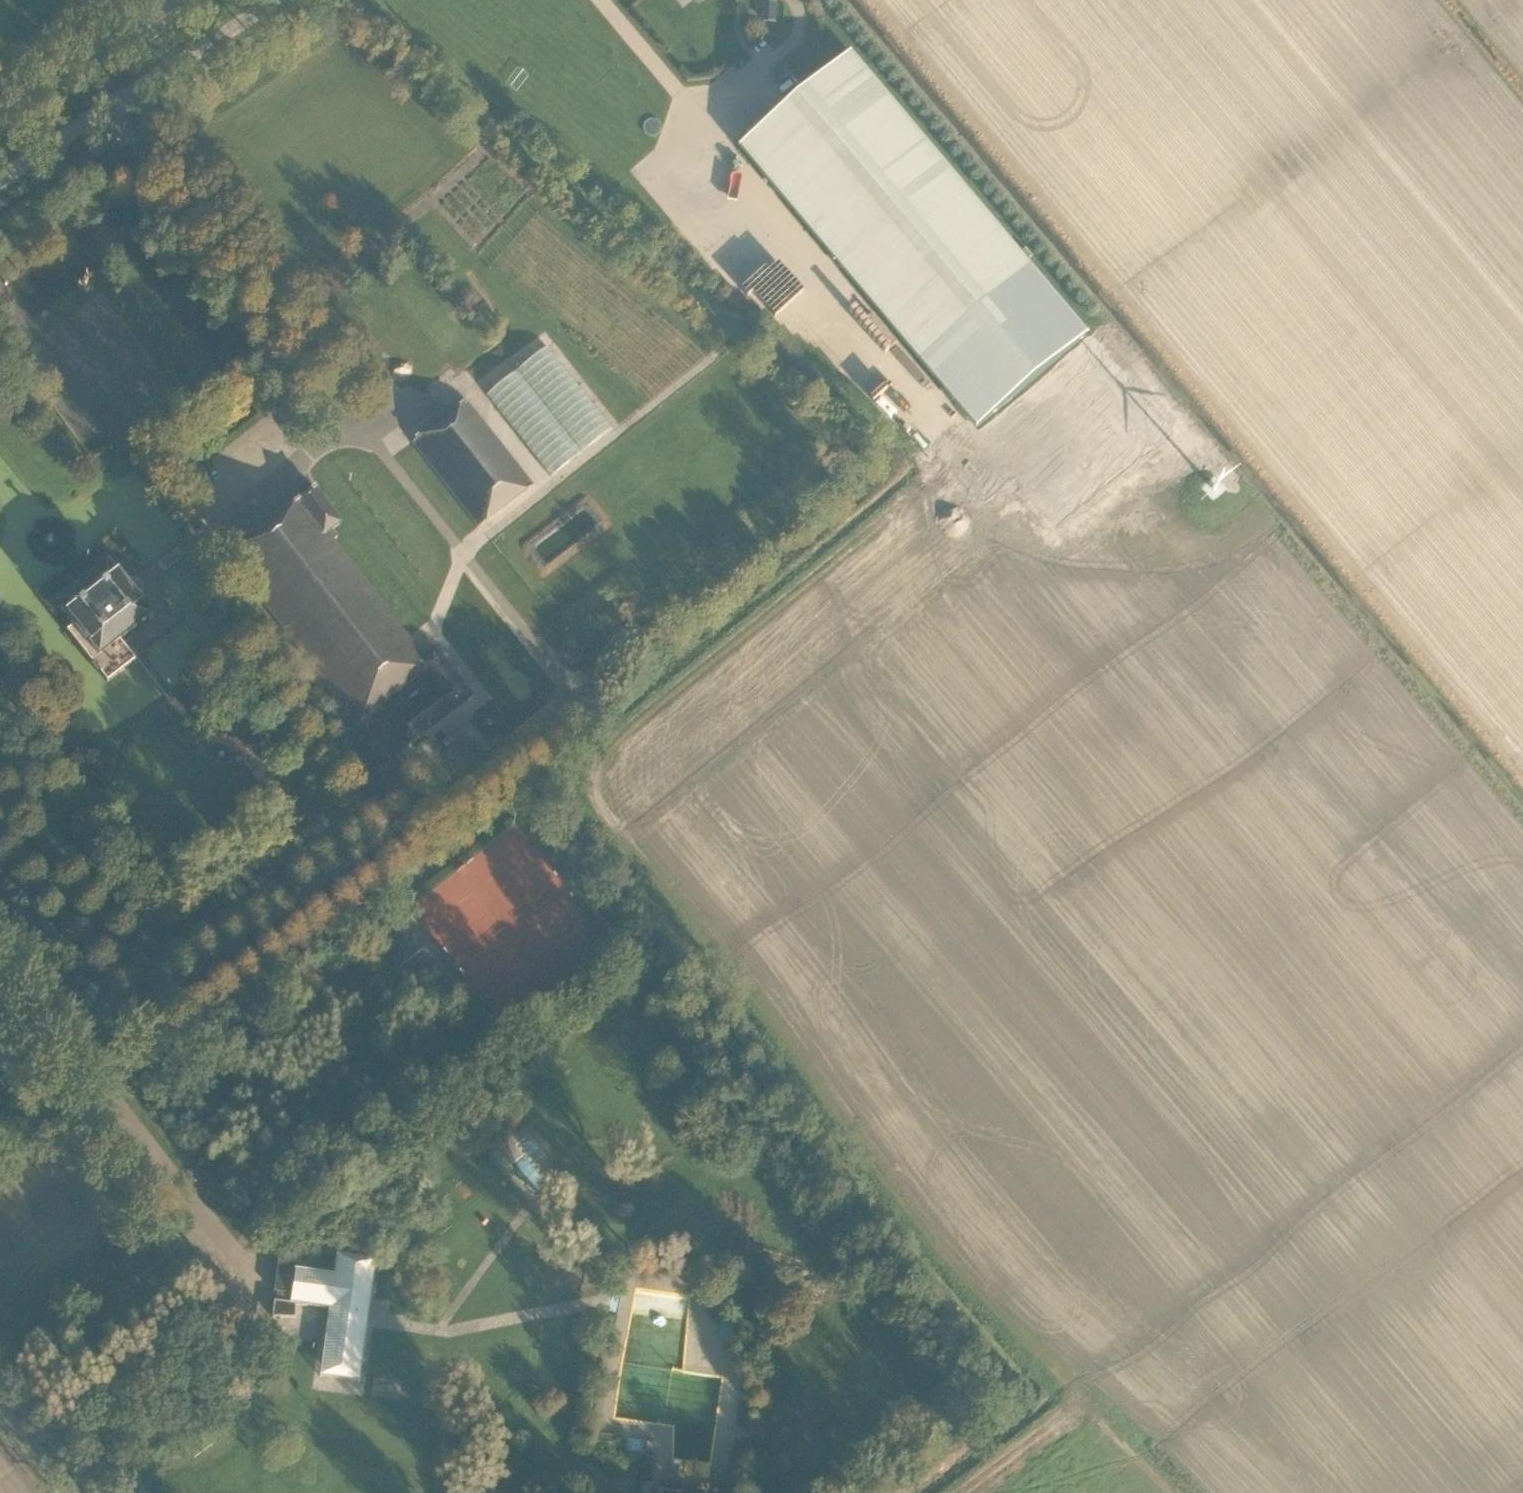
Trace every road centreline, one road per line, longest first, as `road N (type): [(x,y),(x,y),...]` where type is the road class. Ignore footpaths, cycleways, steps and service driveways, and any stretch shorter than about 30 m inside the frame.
road 1 (unclassified): [(205,1221),(0,959)]
road 2 (unclassified): [(0,183),(274,0)]
road 3 (primary): [(0,125),(187,0)]

